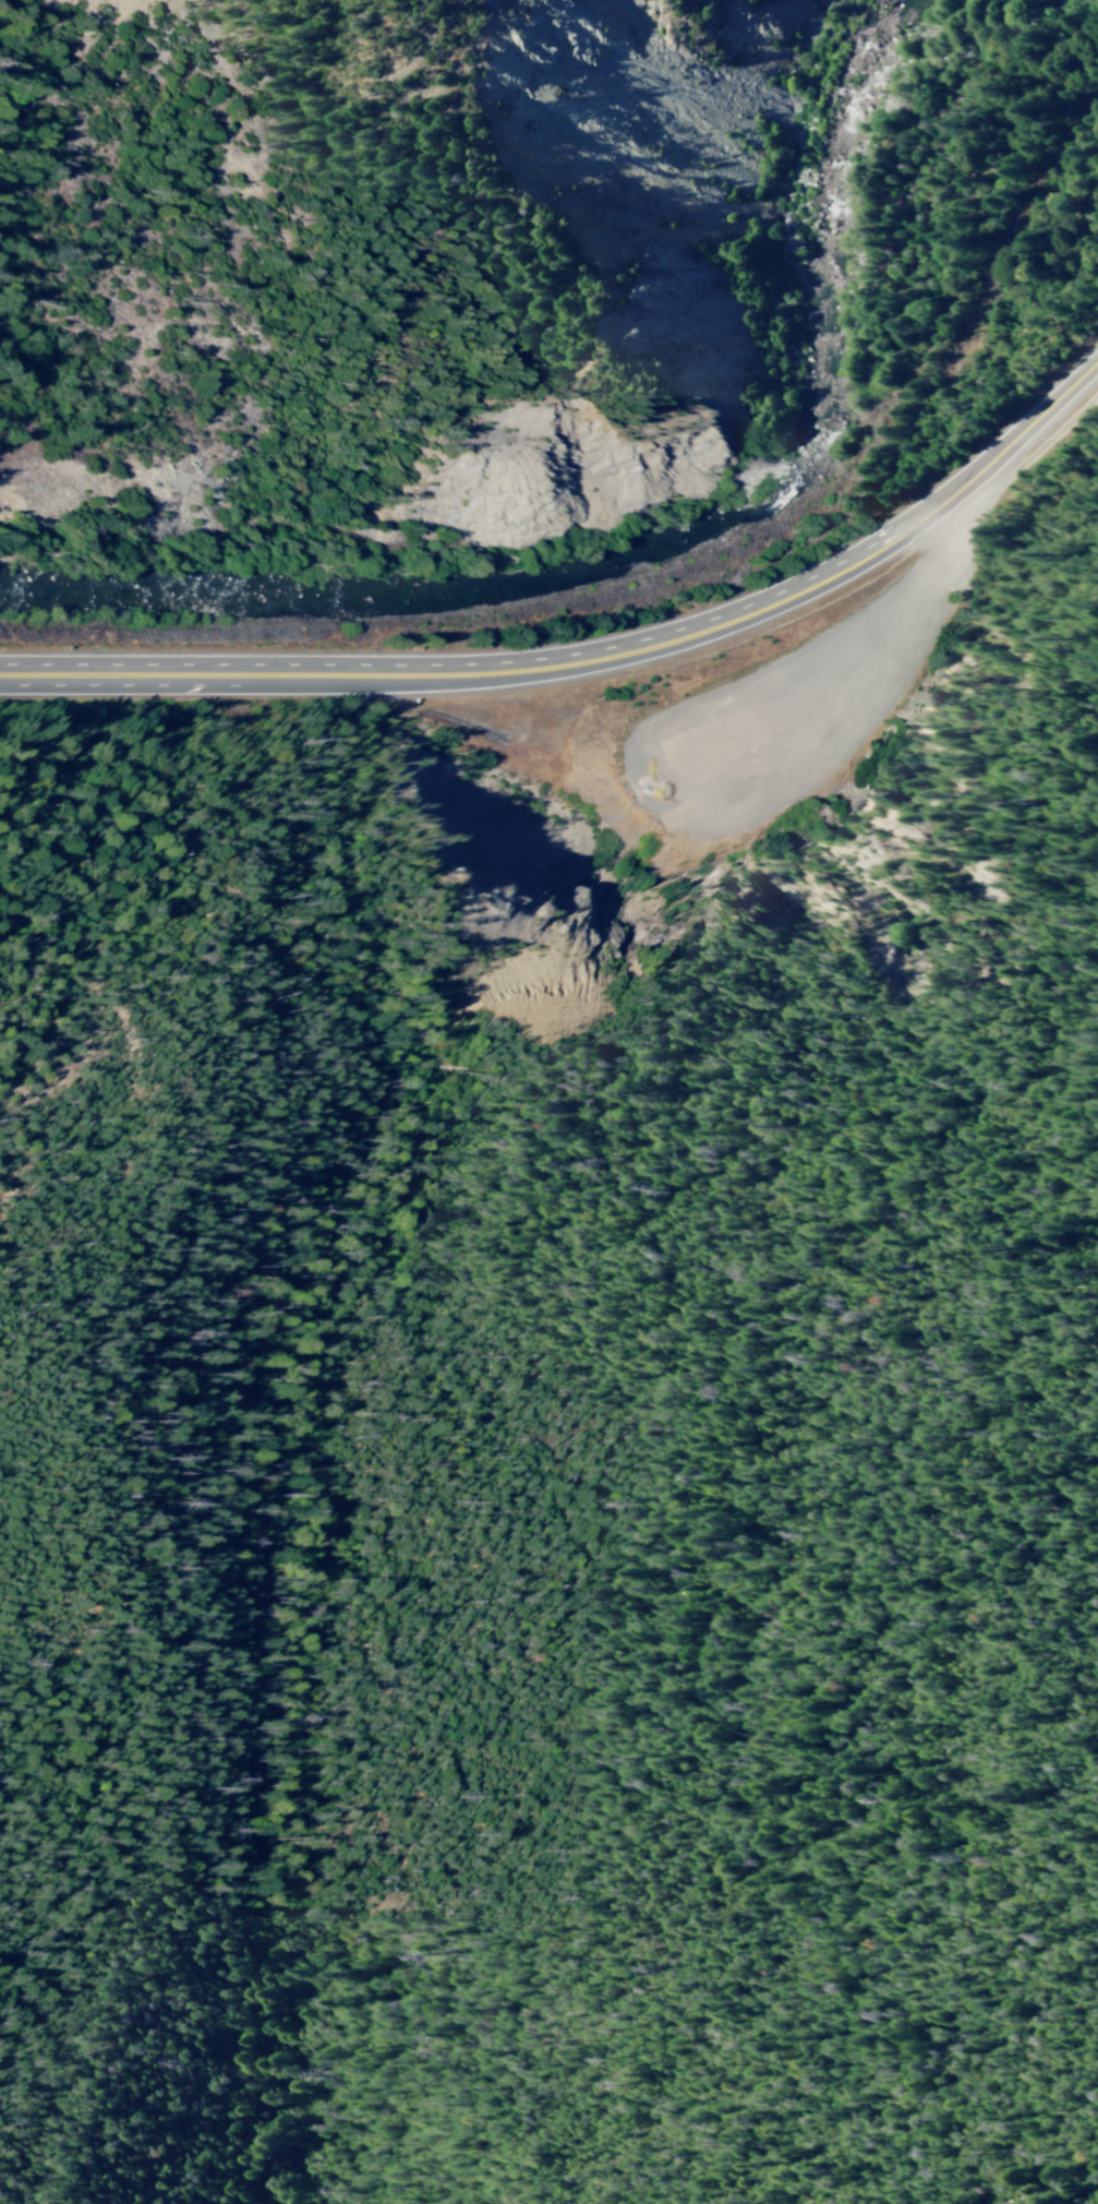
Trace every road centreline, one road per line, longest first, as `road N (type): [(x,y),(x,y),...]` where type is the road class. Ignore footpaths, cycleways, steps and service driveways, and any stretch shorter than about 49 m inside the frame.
road 1 (trunk): [(1010,444),(816,574),(678,634),(515,664),(285,673)]
road 2 (trunk): [(285,673),(0,672)]
road 3 (trunk): [(1097,361),(1010,444)]

